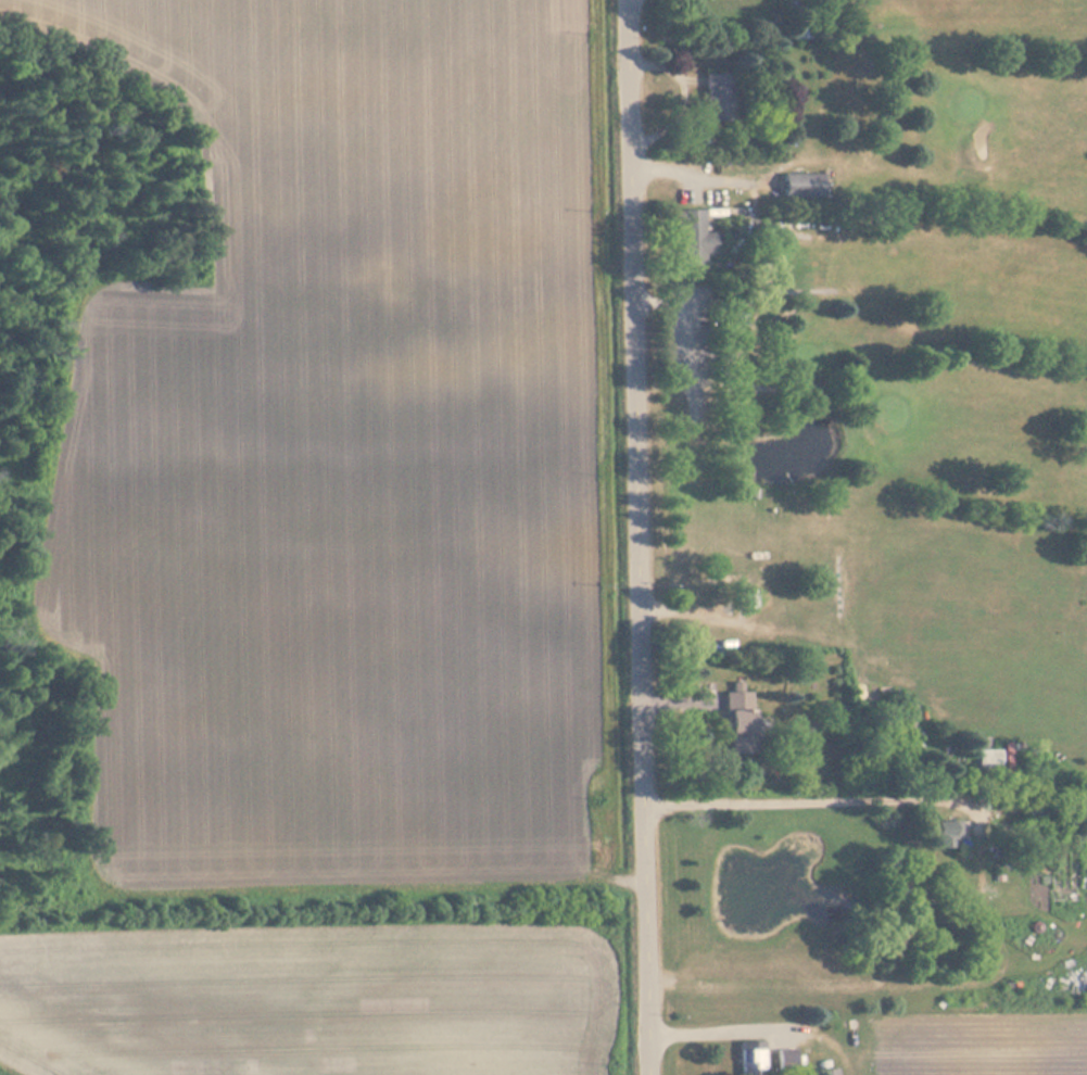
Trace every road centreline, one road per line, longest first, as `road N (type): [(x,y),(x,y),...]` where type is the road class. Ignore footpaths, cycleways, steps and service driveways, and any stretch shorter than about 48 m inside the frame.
road 1 (residential): [(648,1074),(626,0)]

